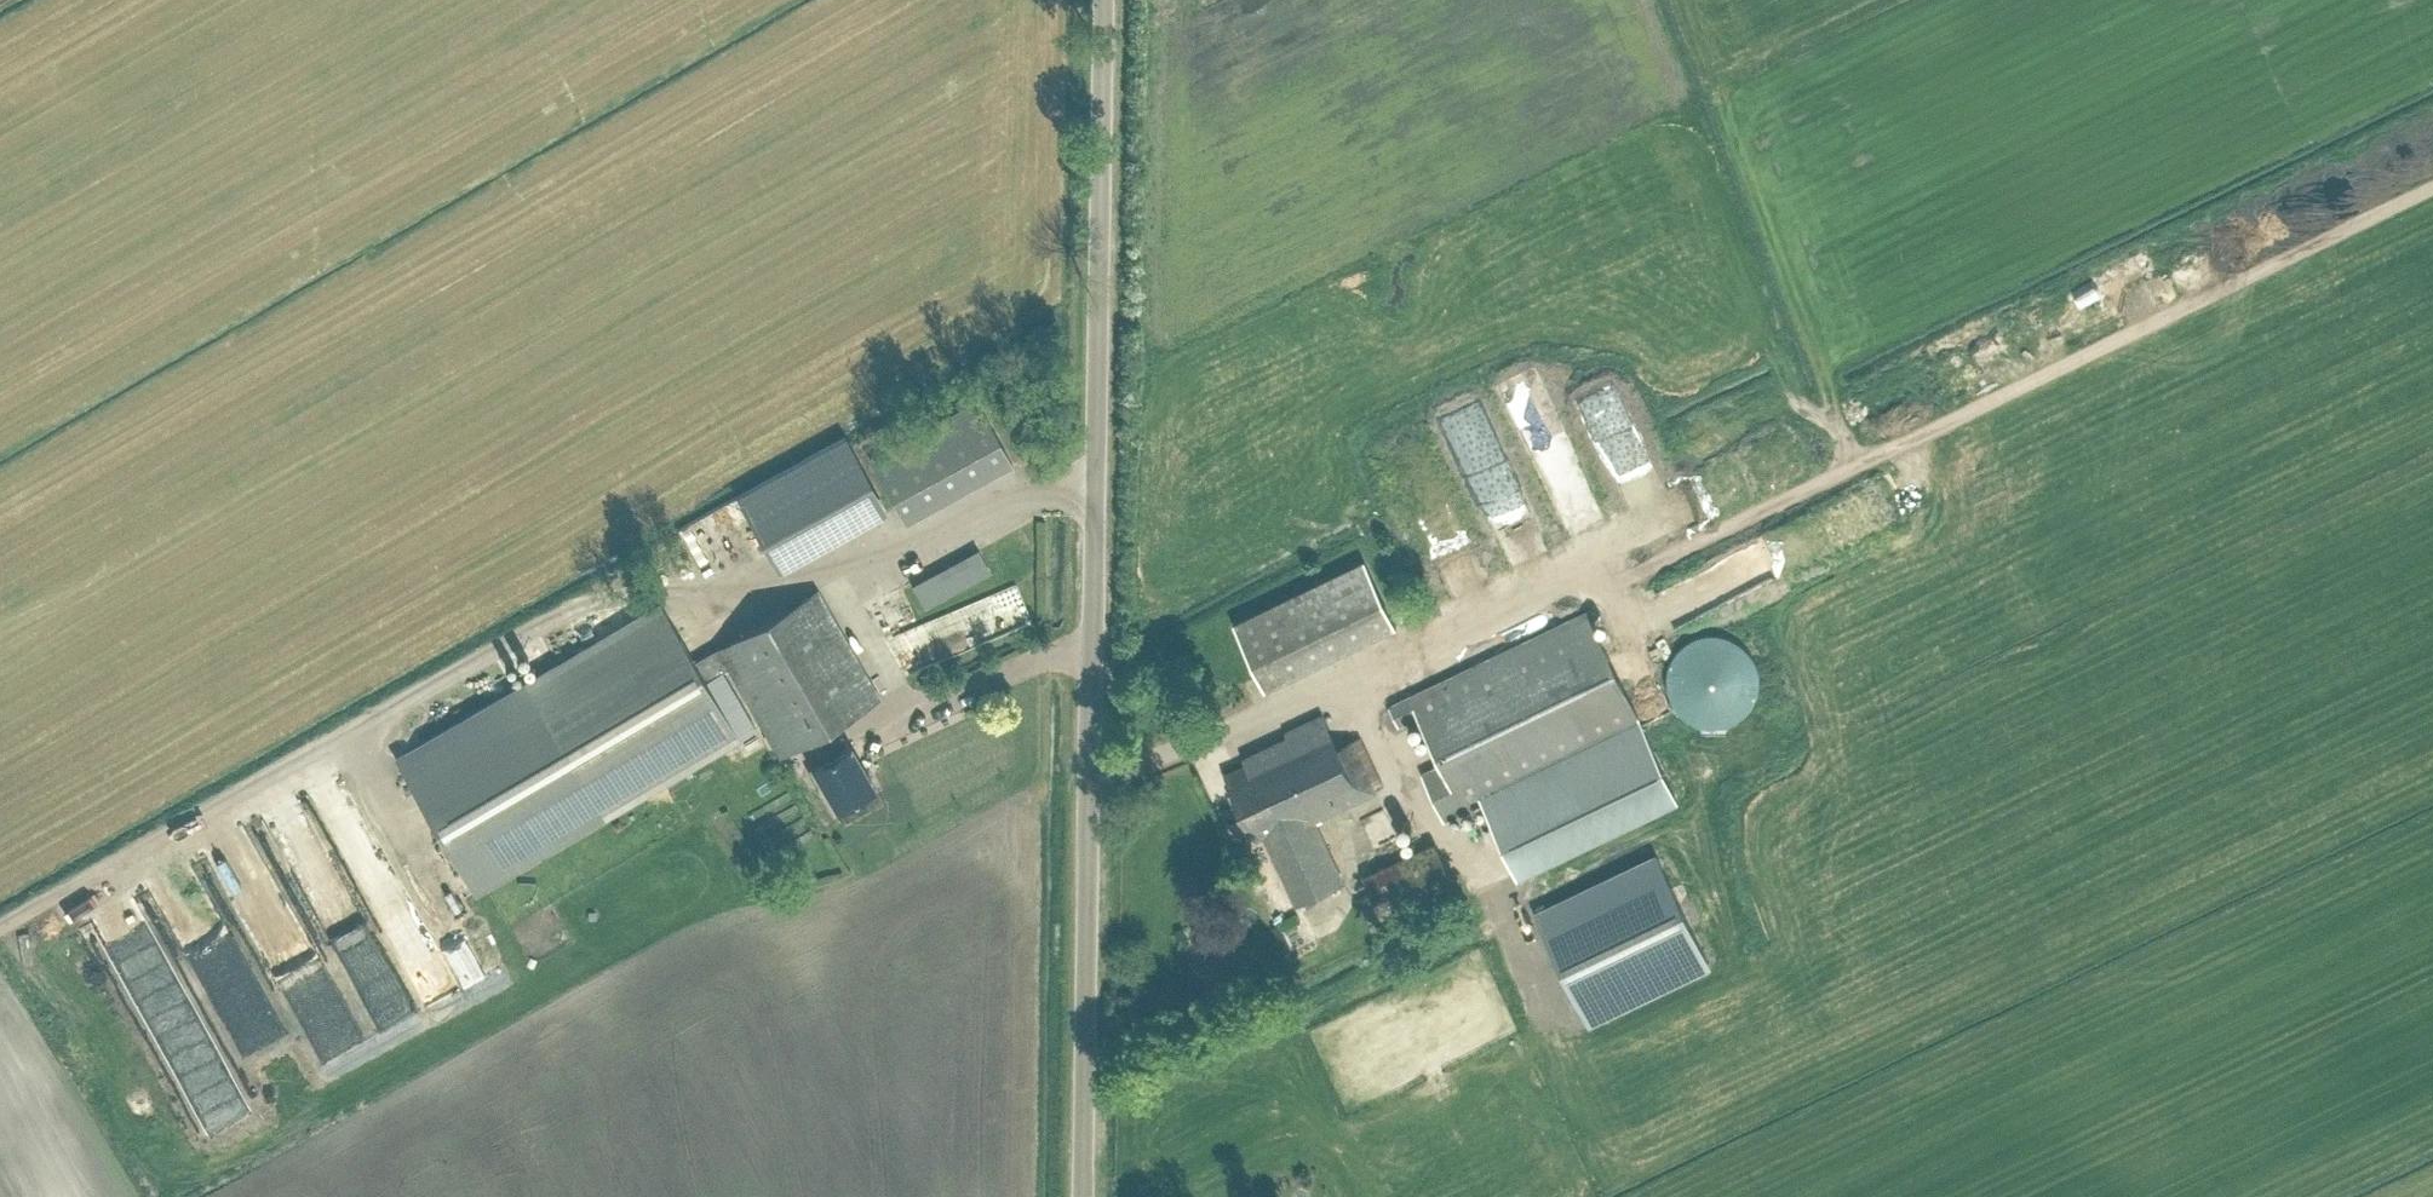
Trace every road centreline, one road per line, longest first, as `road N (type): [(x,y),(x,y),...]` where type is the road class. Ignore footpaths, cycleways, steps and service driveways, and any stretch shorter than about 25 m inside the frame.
road 1 (unclassified): [(1083,1196),(1107,0)]

